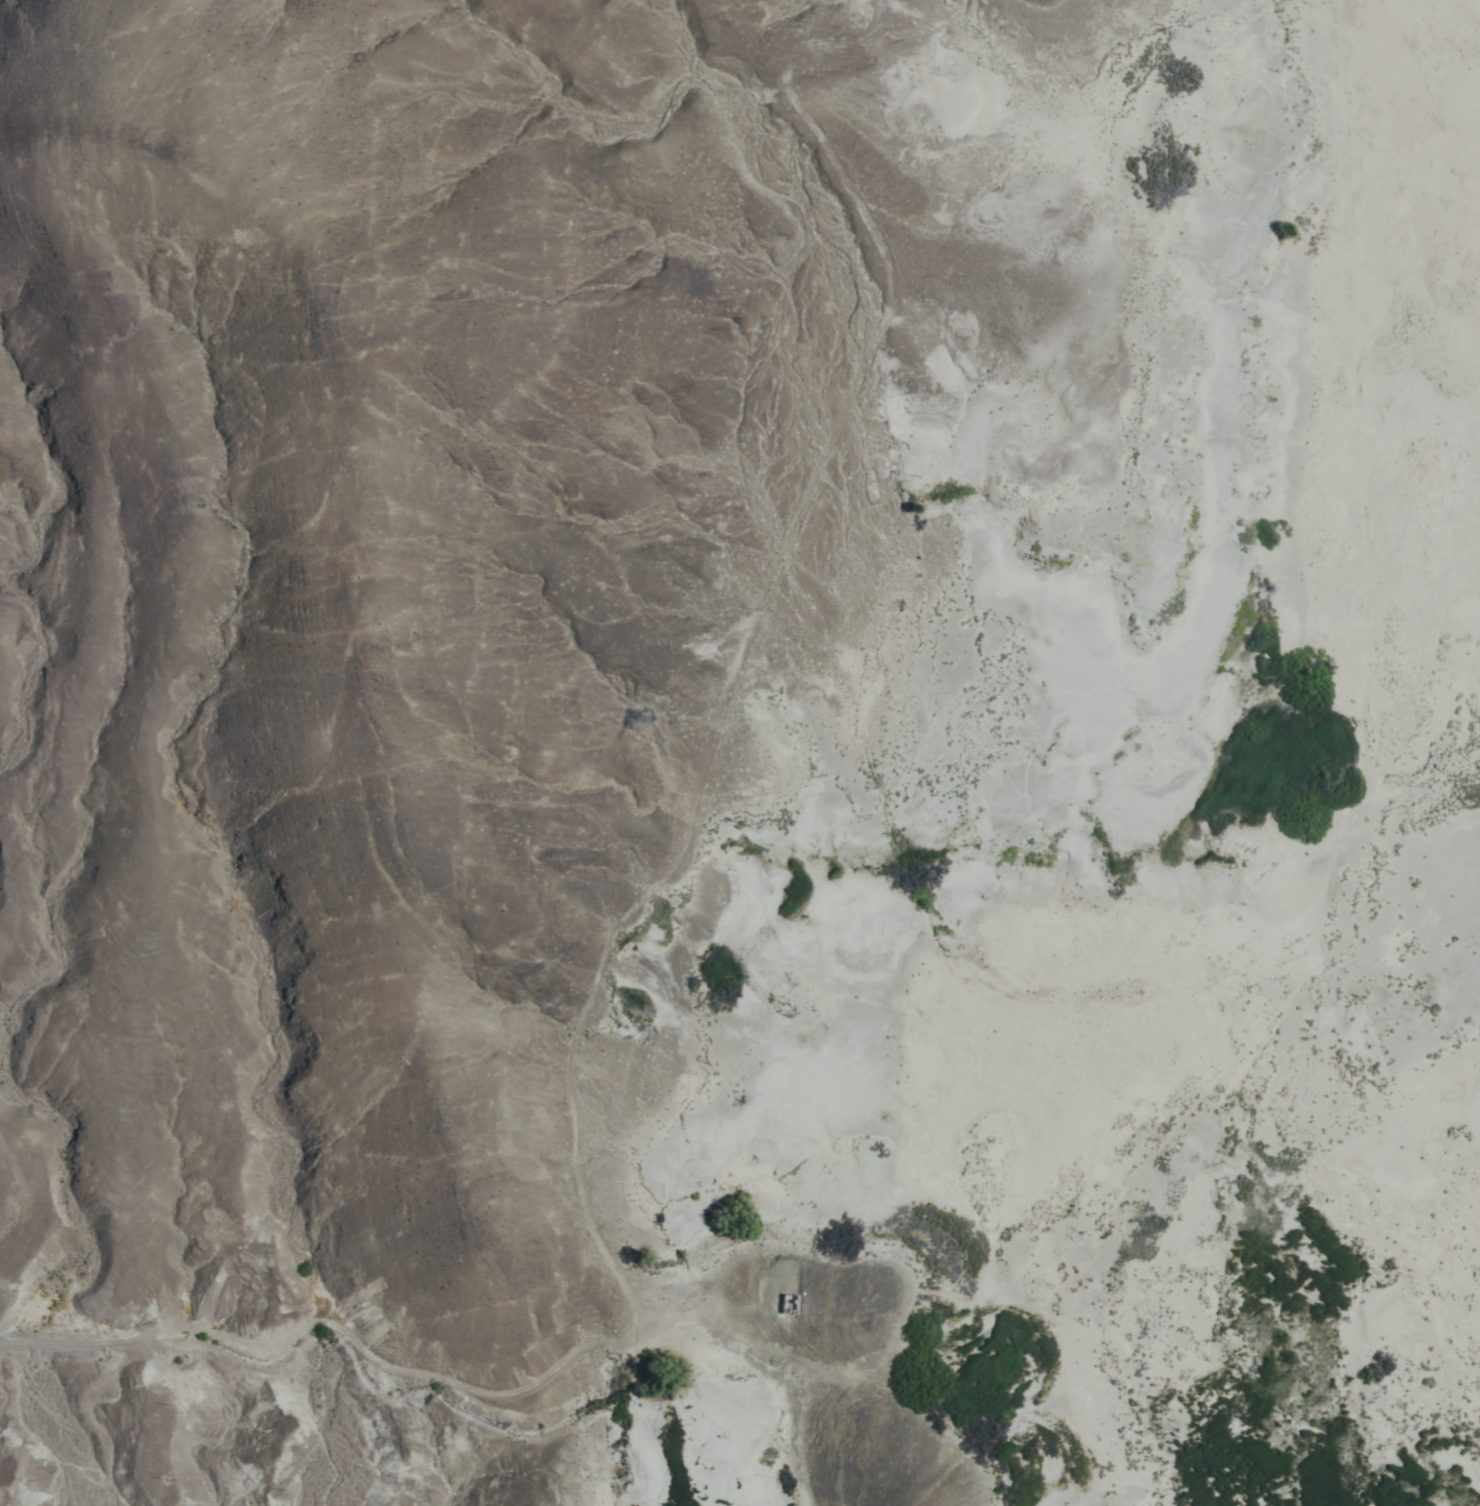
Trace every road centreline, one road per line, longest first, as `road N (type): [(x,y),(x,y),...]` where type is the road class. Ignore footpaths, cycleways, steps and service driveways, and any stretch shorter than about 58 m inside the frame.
road 1 (track): [(0,1344),(113,1342),(173,1327),(264,1349),(326,1323),(392,1370),(497,1394),(532,1385),(588,1343),(634,1345),(638,1307),(588,1233),(572,1182),(564,1065),(613,942),(665,888)]
road 2 (track): [(665,888),(687,861),(722,696),(891,290),(884,246),(794,105),(788,77)]

